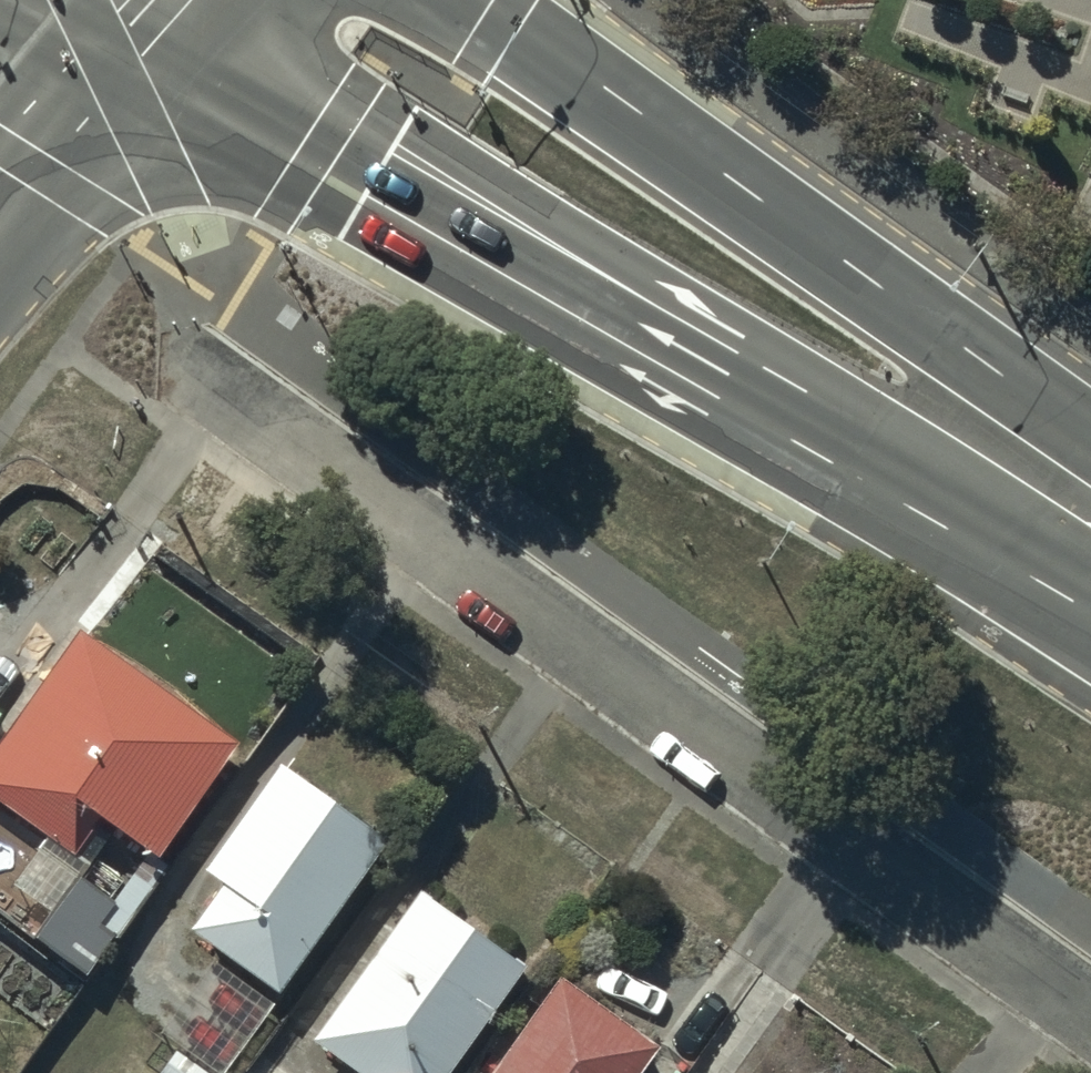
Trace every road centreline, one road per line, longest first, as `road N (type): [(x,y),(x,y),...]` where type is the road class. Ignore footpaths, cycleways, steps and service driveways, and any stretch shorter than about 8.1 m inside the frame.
road 1 (secondary): [(1090,612),(301,154),(111,57)]
road 2 (residential): [(1090,1015),(185,360)]
road 3 (secondary): [(474,0),(1090,426)]
road 4 (tertiary): [(0,208),(111,57)]

